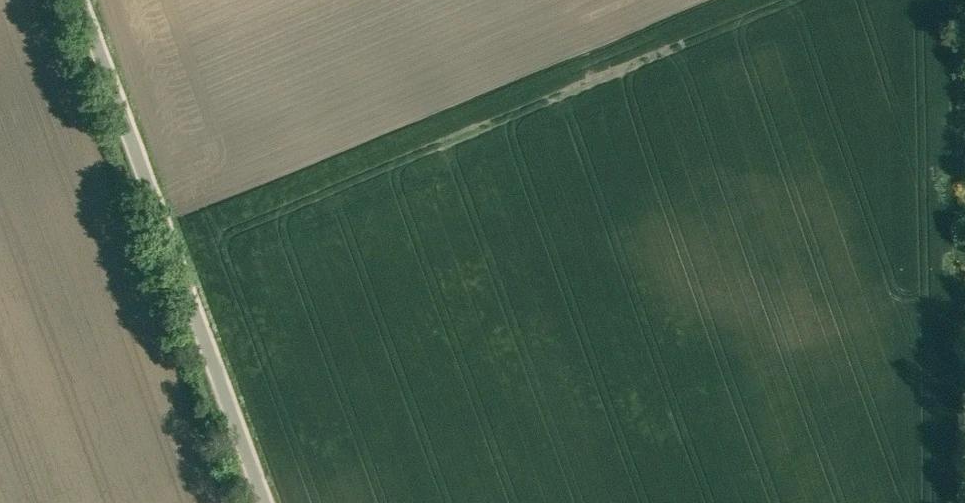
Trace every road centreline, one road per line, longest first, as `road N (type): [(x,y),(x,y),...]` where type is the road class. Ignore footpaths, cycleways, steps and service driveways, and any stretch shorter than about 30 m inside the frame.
road 1 (unclassified): [(81,0),(268,502)]

